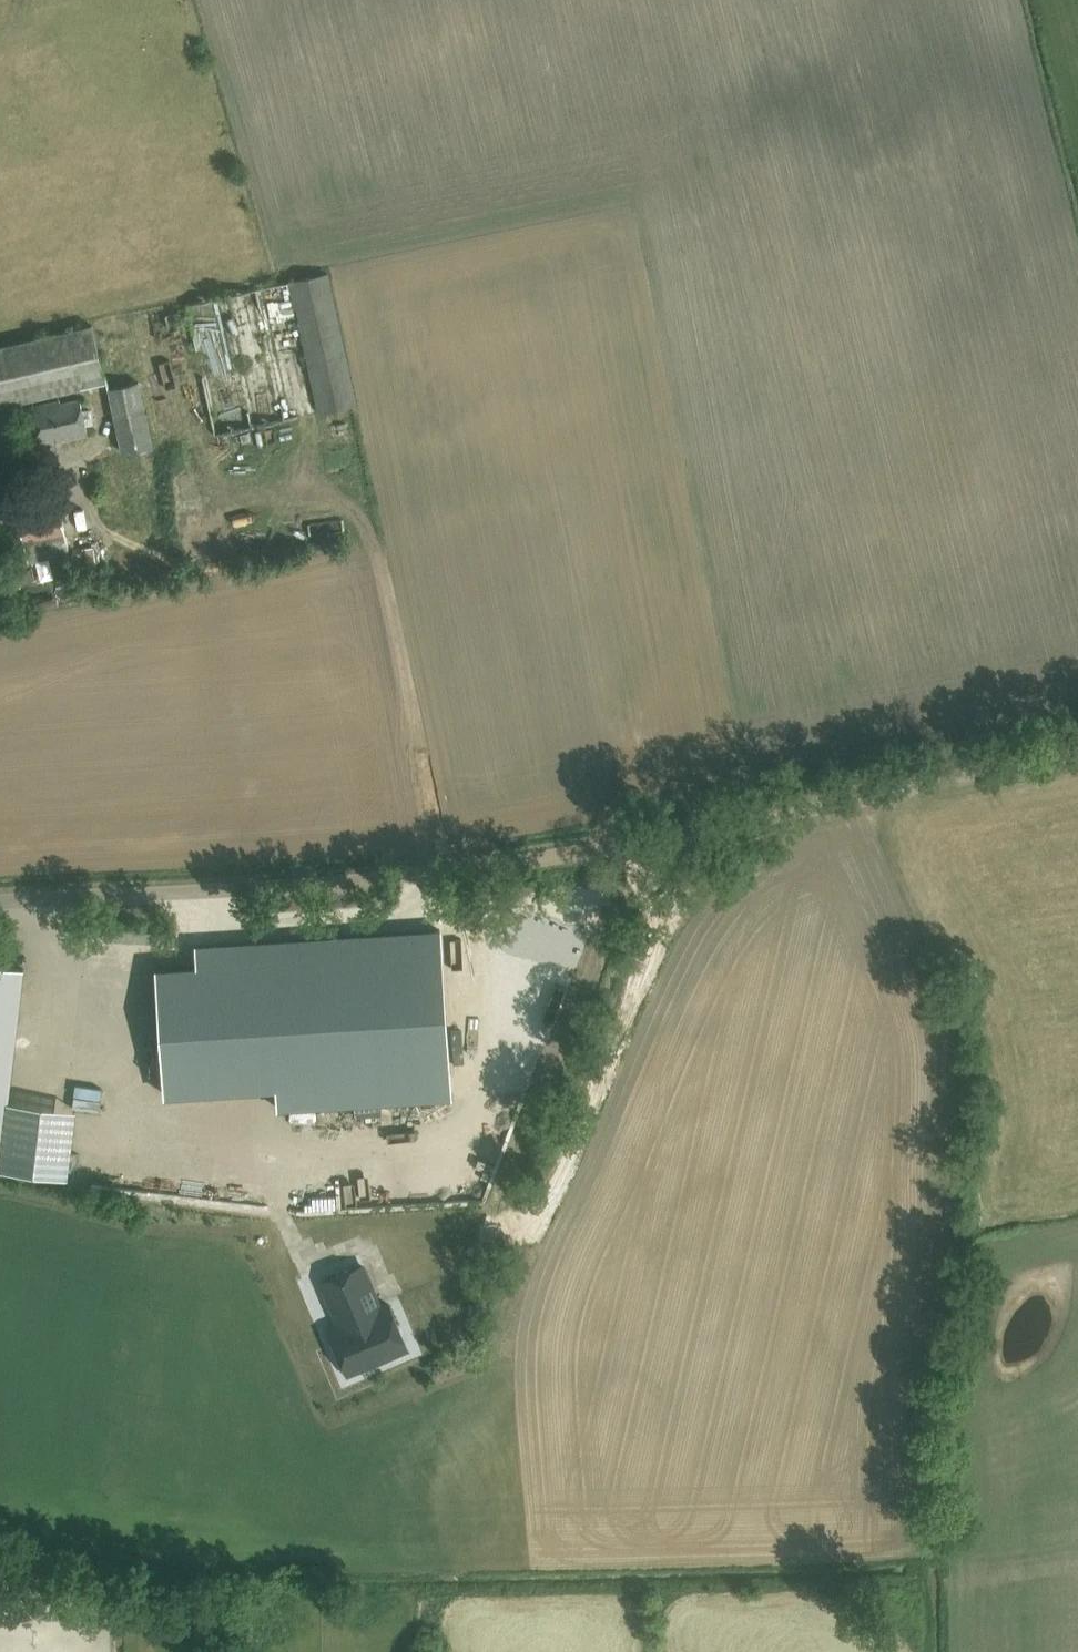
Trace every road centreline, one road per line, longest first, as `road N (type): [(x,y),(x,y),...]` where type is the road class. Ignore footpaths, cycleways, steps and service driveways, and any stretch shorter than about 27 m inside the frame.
road 1 (unclassified): [(0,903),(414,886),(576,863),(1077,754)]

